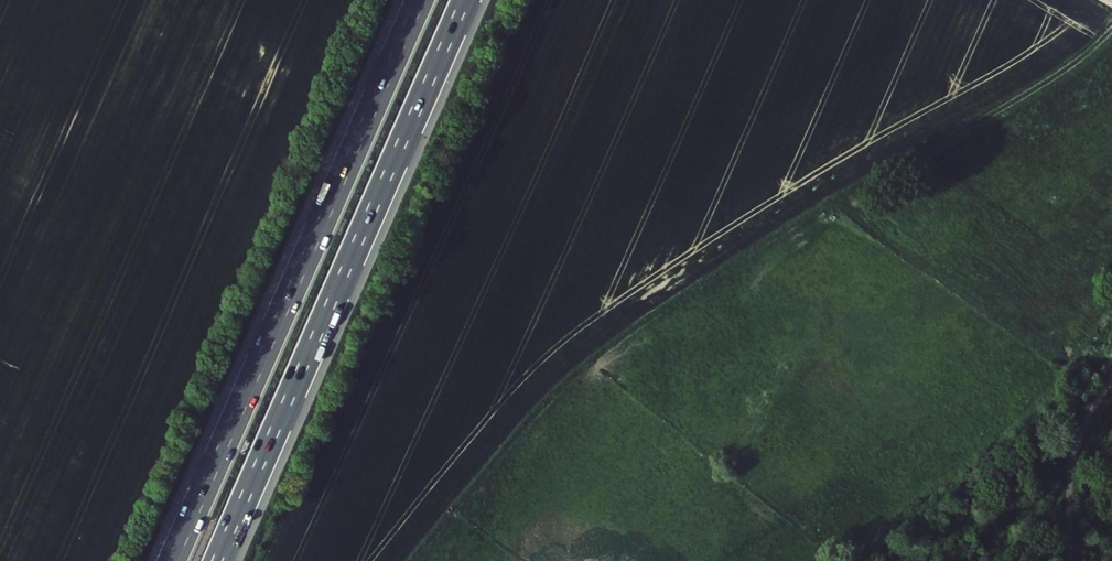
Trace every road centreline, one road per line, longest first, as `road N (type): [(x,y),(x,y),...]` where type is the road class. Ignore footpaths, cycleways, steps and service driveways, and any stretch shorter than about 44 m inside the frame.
road 1 (motorway): [(217,560),(466,0)]
road 2 (motorway): [(420,0),(172,560)]

